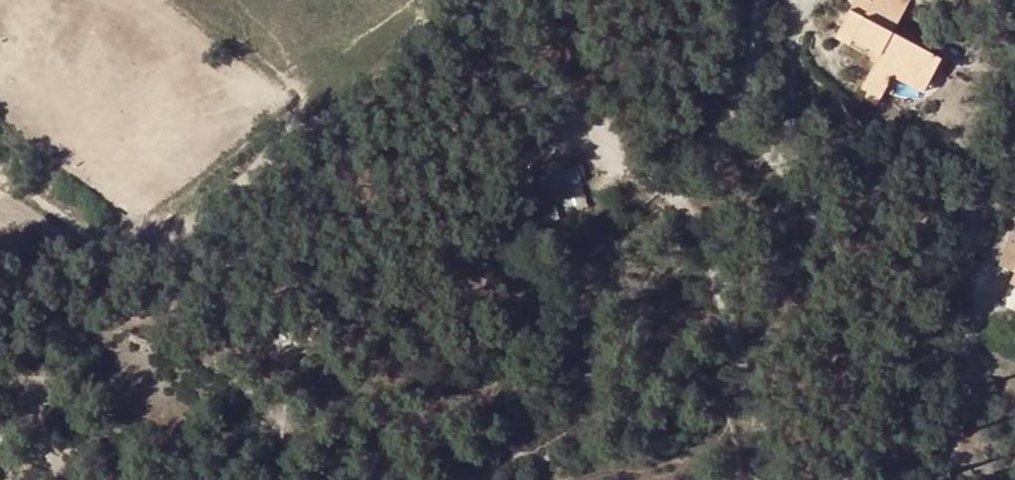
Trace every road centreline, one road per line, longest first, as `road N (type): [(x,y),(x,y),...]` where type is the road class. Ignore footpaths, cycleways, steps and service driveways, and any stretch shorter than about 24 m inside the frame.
road 1 (residential): [(773,479),(701,241),(653,173),(582,104),(521,59),(496,25),(496,0)]
road 2 (unclassified): [(756,0),(747,108),(761,151),(806,199),(837,253),(849,332),(844,479)]

